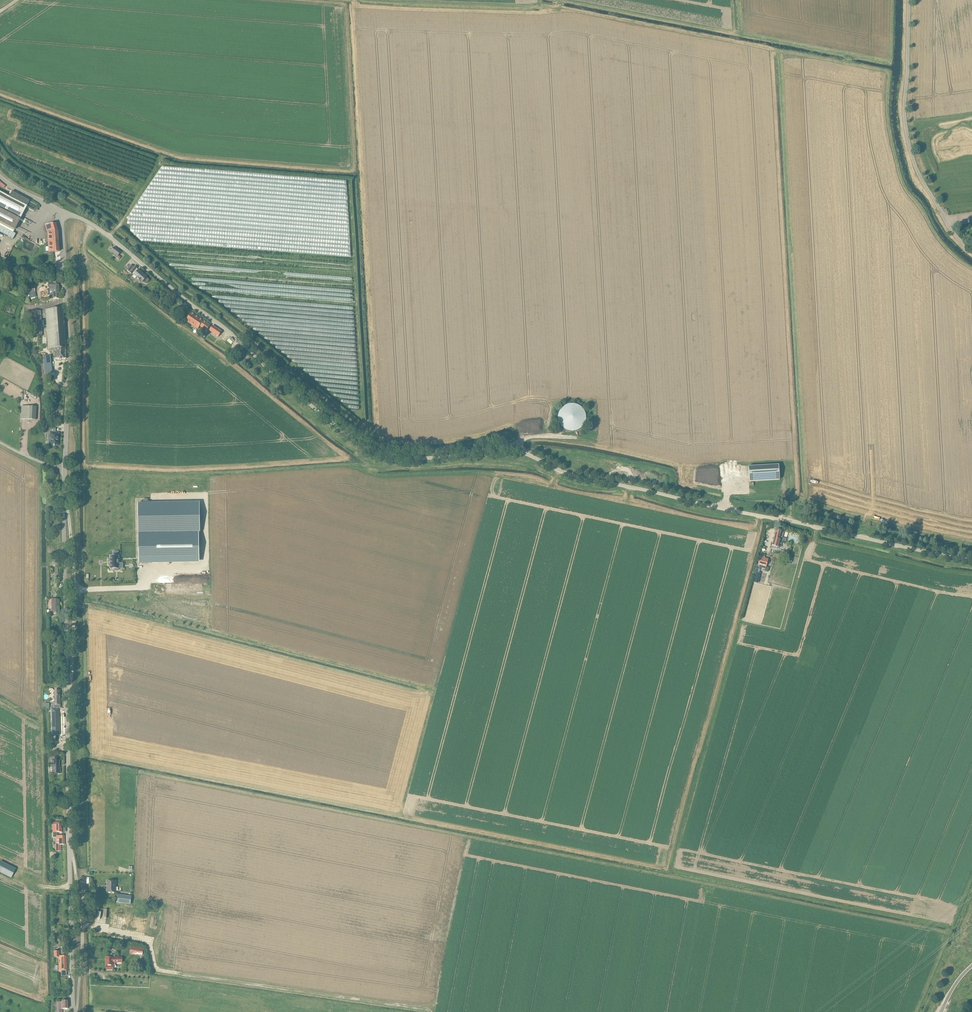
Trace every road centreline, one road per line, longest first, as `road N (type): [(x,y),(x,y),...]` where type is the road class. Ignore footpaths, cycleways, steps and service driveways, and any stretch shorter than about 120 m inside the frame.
road 1 (unclassified): [(971,560),(583,478),(508,448),(421,458),(376,452),(99,229),(61,214)]
road 2 (track): [(952,926),(671,870),(740,623),(782,631),(807,538),(971,575)]
road 3 (track): [(788,496),(795,460),(772,49),(553,7),(378,0)]
road 4 (track): [(140,772),(949,933)]
road 5 (unclassified): [(73,1011),(64,520),(69,346),(61,214)]
road 6 (track): [(516,450),(514,425),(425,442),(370,430),(354,177),(176,154),(0,92)]
road 7 (track): [(403,816),(666,869),(760,516)]
road 8 (track): [(805,501),(779,50)]
road 9 (track): [(83,928),(148,941),(154,970),(431,1011)]
road 10 (track): [(215,474),(466,462),(559,470)]
road 11 (track): [(971,268),(947,249),(902,180),(888,123),(888,72),(772,49)]
road 12 (track): [(84,252),(343,454)]
road 13 (track): [(557,474),(552,485),(568,491),(759,528)]
road 14 (track): [(355,0),(355,7),(537,14),(560,0)]
road 15 (track): [(791,502),(971,542)]
road 16 (track): [(738,0),(741,34),(849,55),(848,63)]
road 17 (track): [(916,1011),(971,878)]

